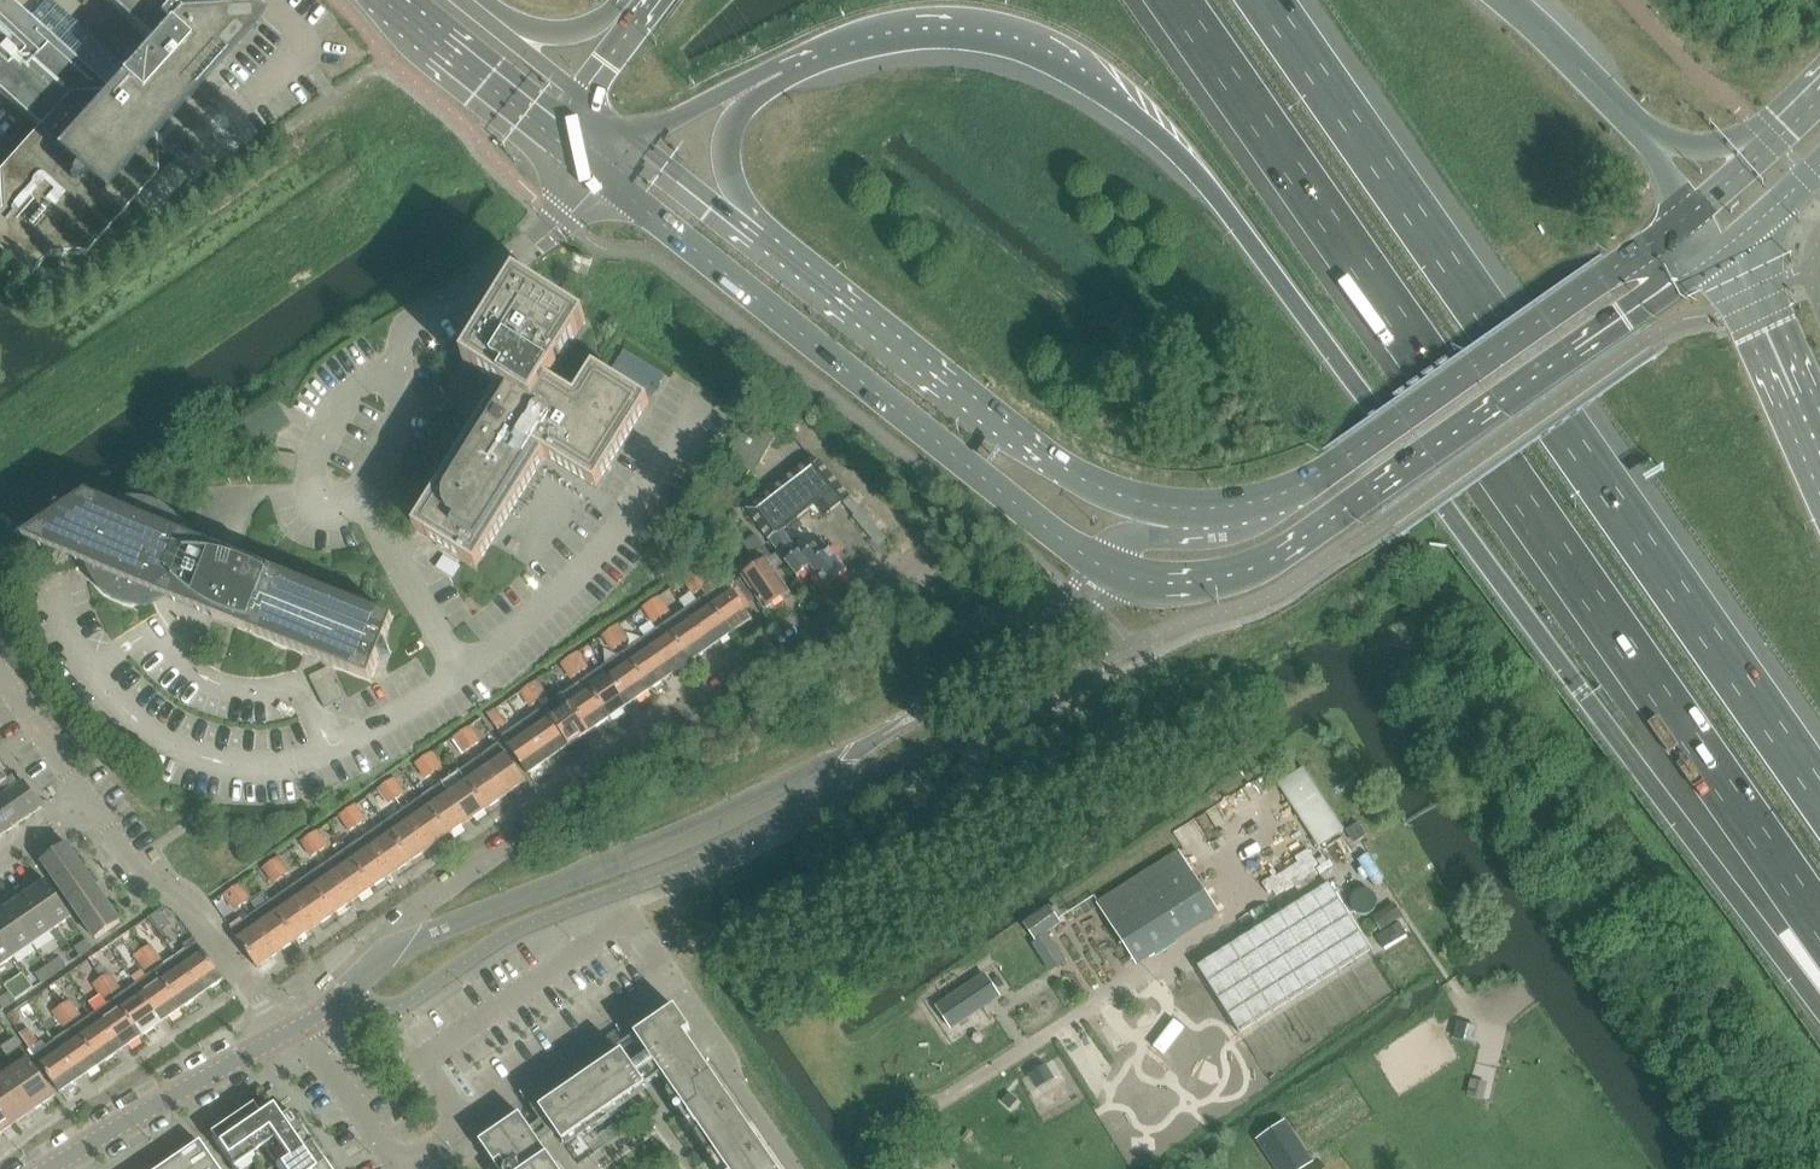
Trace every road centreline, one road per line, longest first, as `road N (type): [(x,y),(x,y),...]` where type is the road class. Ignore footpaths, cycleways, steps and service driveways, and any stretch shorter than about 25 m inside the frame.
road 1 (motorway): [(785,69),(889,33),(995,32),(1071,63),(1155,130),(1209,186),(1819,1008)]
road 2 (secondary): [(601,170),(1103,577),(1158,592),(1215,584),(1270,563),(1714,249)]
road 3 (motorway): [(1173,0),(1819,926)]
road 4 (secondary): [(1687,212),(1342,460),(1268,501),(1213,511),(1132,497),(1026,441),(783,253)]
road 5 (motorway): [(1819,798),(1263,0)]
road 6 (residential): [(299,1031),(347,996),(436,896),(948,545)]
road 7 (unclassified): [(461,673),(364,500),(400,402),(400,338),(535,245),(601,170)]
road 8 (residential): [(672,980),(398,1168)]
road 9 (residential): [(299,1031),(269,1014),(194,903),(128,864),(86,803)]
road 10 (residential): [(55,1168),(299,1031)]
road 11 (secondary): [(391,0),(601,170)]
road 12 (motorway): [(1819,454),(1750,297),(1714,249)]
road 13 (motorway): [(783,253),(737,188),(726,154),(734,122),(785,69)]
road 14 (unclassified): [(198,140),(313,20),(288,0)]
road 15 (secondary): [(783,253),(637,136)]
road 16 (motorway): [(1635,125),(1507,0)]
road 17 (residential): [(397,1168),(299,1031)]
road 18 (motorway): [(637,136),(785,69)]
road 19 (motorway): [(625,0),(561,35),(484,0)]
road 20 (residential): [(86,803),(0,677)]
road 21 (secondary): [(580,90),(468,0)]
road 22 (secondary): [(1714,249),(1819,158)]
road 23 (motorway): [(1768,138),(1673,141),(1635,125)]

